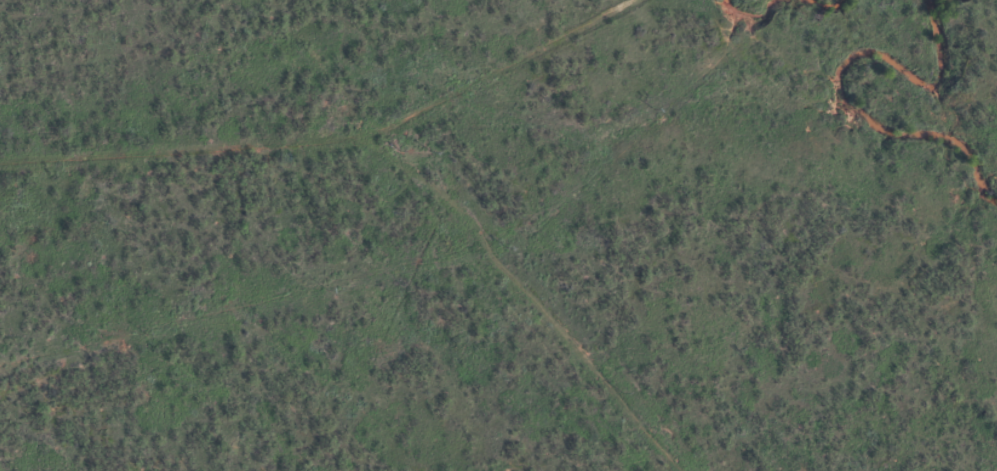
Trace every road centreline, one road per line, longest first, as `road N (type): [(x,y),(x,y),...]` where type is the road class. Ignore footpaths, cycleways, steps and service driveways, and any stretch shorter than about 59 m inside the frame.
road 1 (residential): [(0,175),(376,144),(414,106),(616,0)]
road 2 (residential): [(376,144),(381,185),(611,470)]
road 3 (residential): [(327,0),(414,106)]

